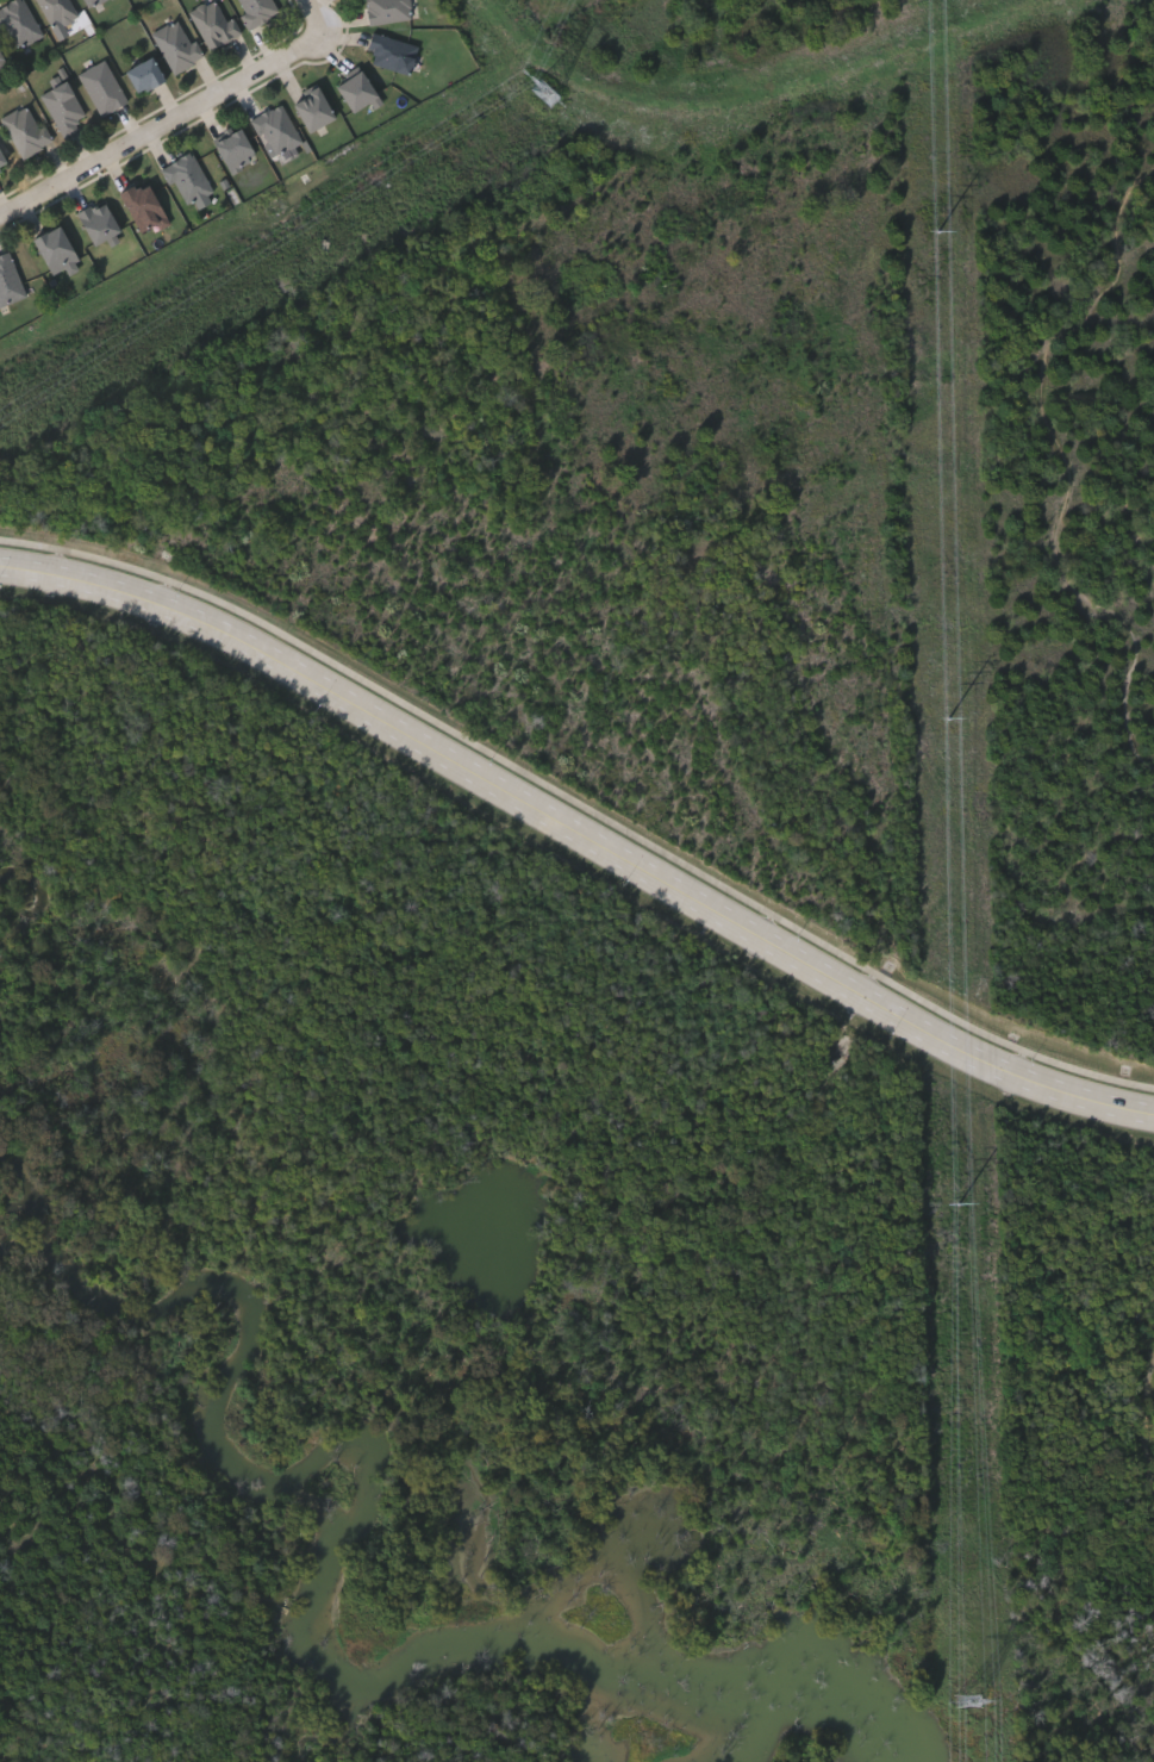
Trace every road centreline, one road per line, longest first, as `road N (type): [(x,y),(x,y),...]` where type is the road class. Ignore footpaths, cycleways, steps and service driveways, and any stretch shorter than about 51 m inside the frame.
road 1 (primary): [(0,562),(99,585),(192,625),(912,1032),(1049,1097),(1153,1119)]
road 2 (residential): [(0,220),(312,43),(319,29)]

